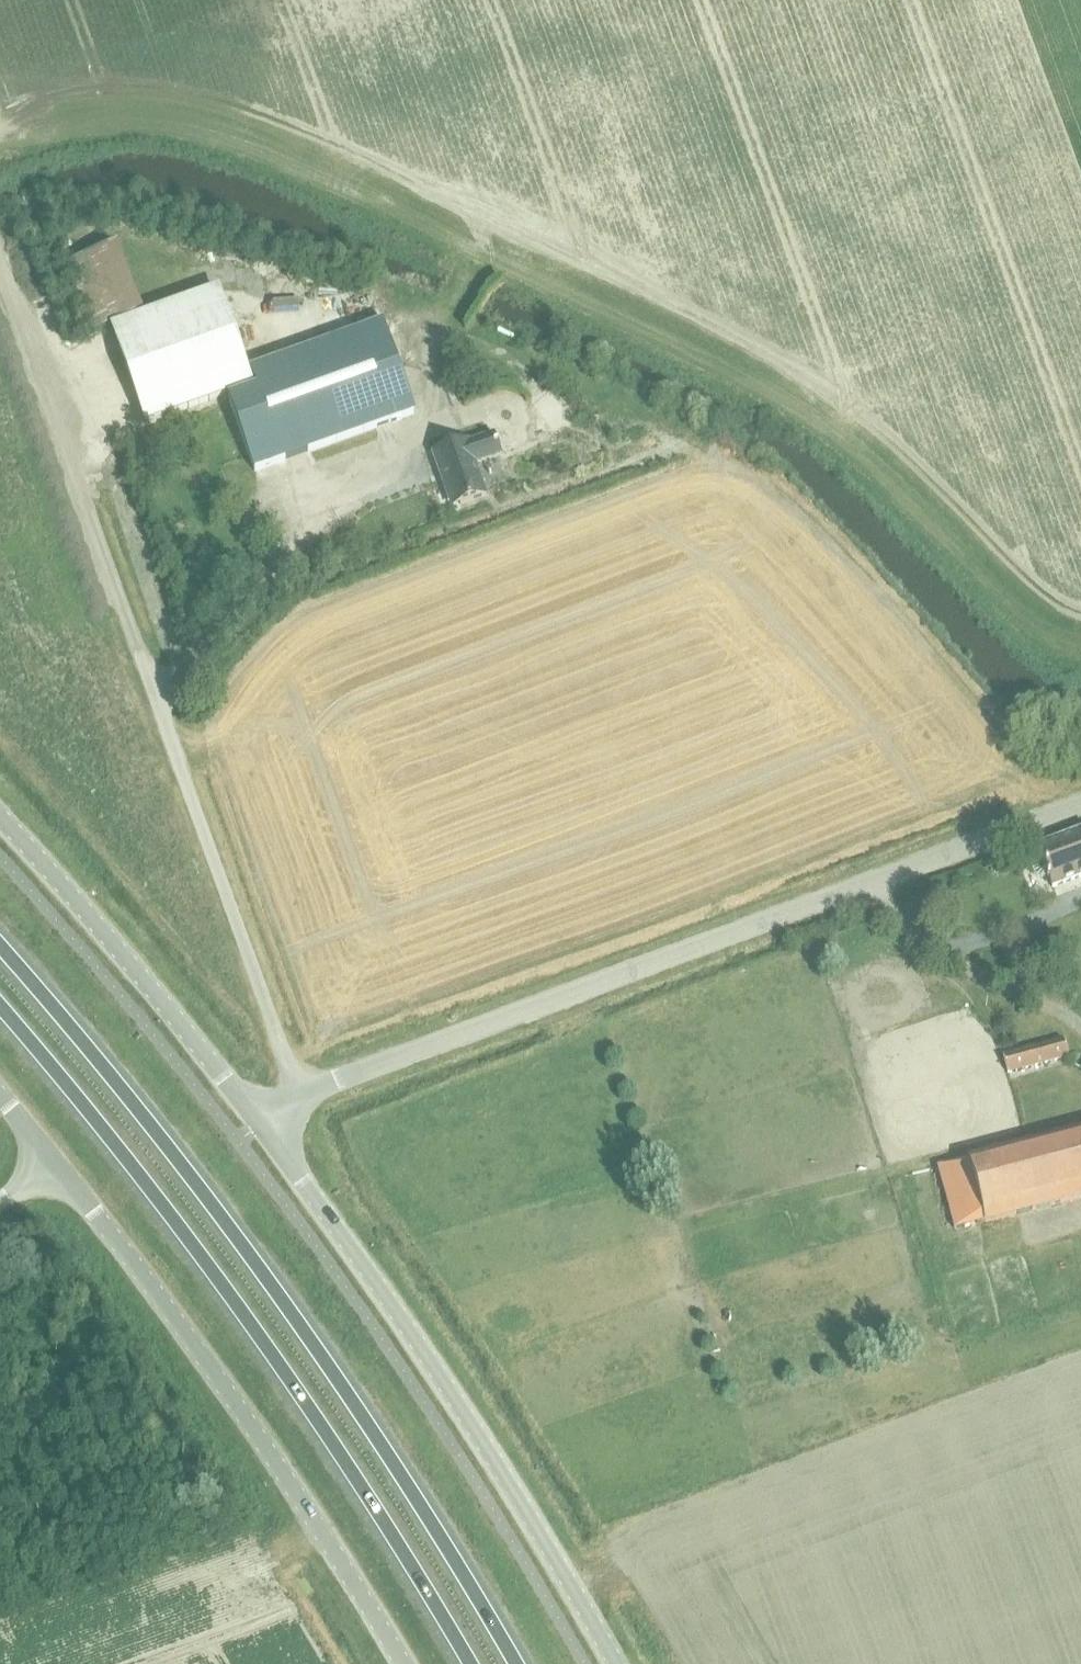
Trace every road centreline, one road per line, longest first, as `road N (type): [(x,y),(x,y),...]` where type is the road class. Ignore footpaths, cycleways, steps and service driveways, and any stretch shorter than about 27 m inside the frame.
road 1 (trunk): [(515,1663),(423,1510),(257,1266),(0,948)]
road 2 (unclassified): [(297,1095),(0,271)]
road 3 (tertiary): [(297,1095),(1080,803)]
road 4 (trunk): [(0,1008),(141,1179),(276,1362),(470,1663)]
road 5 (tertiary): [(260,1125),(495,1461),(614,1663)]
road 6 (unclassified): [(54,1163),(230,1396),(402,1663)]
road 7 (tertiary): [(0,818),(260,1125)]

